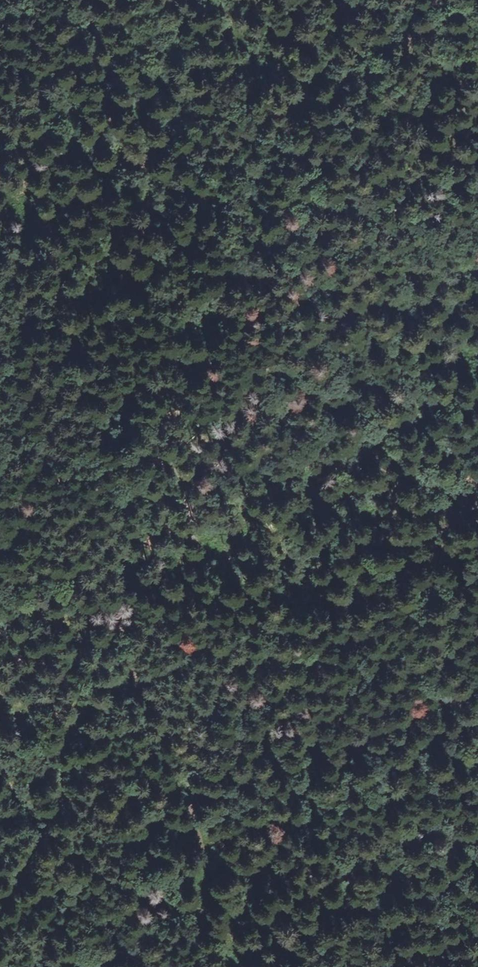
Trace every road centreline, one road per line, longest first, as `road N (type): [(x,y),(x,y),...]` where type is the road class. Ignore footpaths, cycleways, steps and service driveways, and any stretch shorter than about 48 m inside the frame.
road 1 (track): [(477,19),(456,114),(431,135),(386,145),(348,229),(233,309),(123,483),(120,612),(137,675),(173,726),(193,778),(203,842),(242,966)]
road 2 (track): [(0,912),(58,819),(87,736),(137,675)]
road 3 (track): [(386,145),(393,60),(438,0)]

